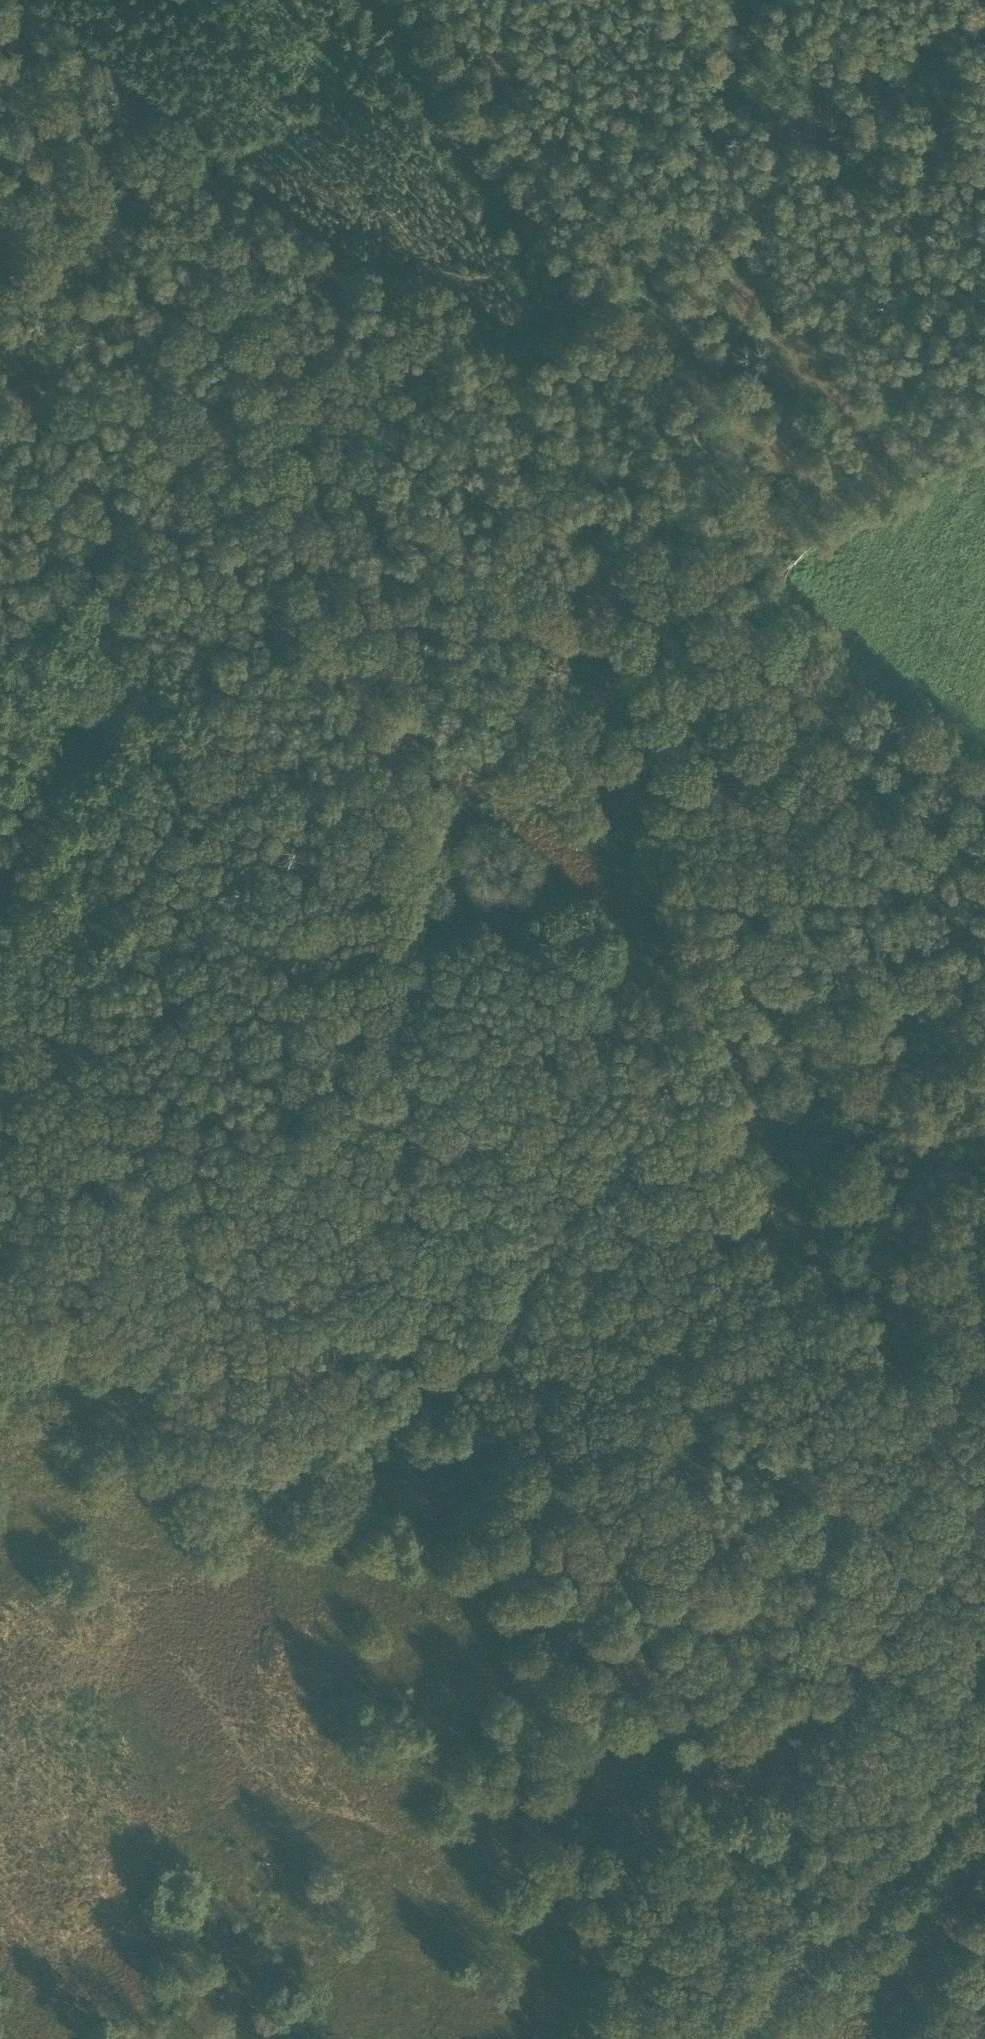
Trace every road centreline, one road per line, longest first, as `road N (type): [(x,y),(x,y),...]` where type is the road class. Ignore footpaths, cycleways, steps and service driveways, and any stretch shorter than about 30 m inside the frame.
road 1 (unclassified): [(734,2038),(984,1768)]

